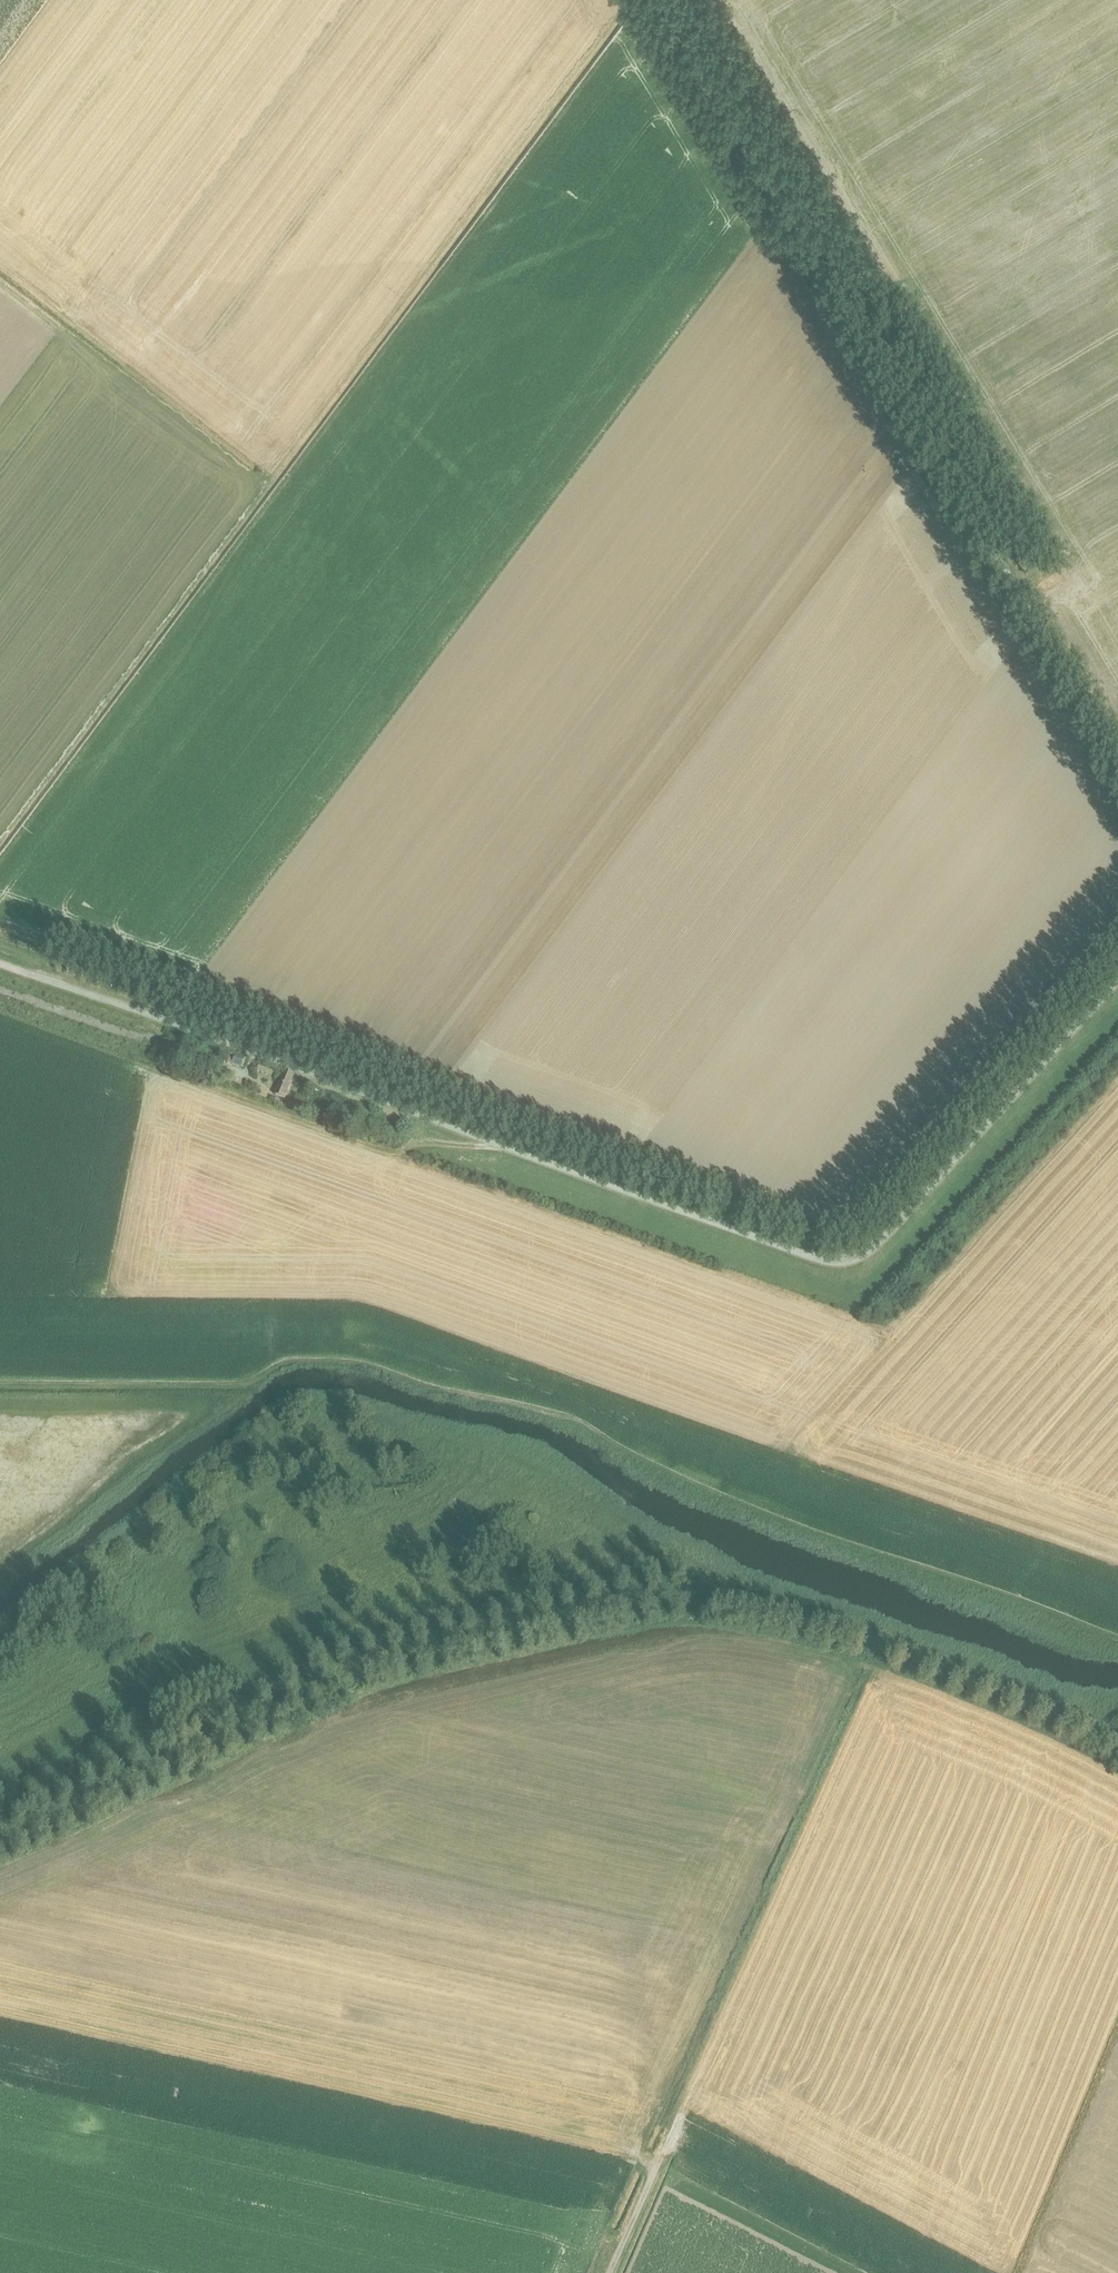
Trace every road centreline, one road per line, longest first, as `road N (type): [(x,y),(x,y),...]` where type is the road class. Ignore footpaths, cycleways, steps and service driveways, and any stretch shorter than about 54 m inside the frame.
road 1 (unclassified): [(0,964),(831,1259),(882,1247),(1117,980)]
road 2 (unclassified): [(1117,760),(661,0)]

